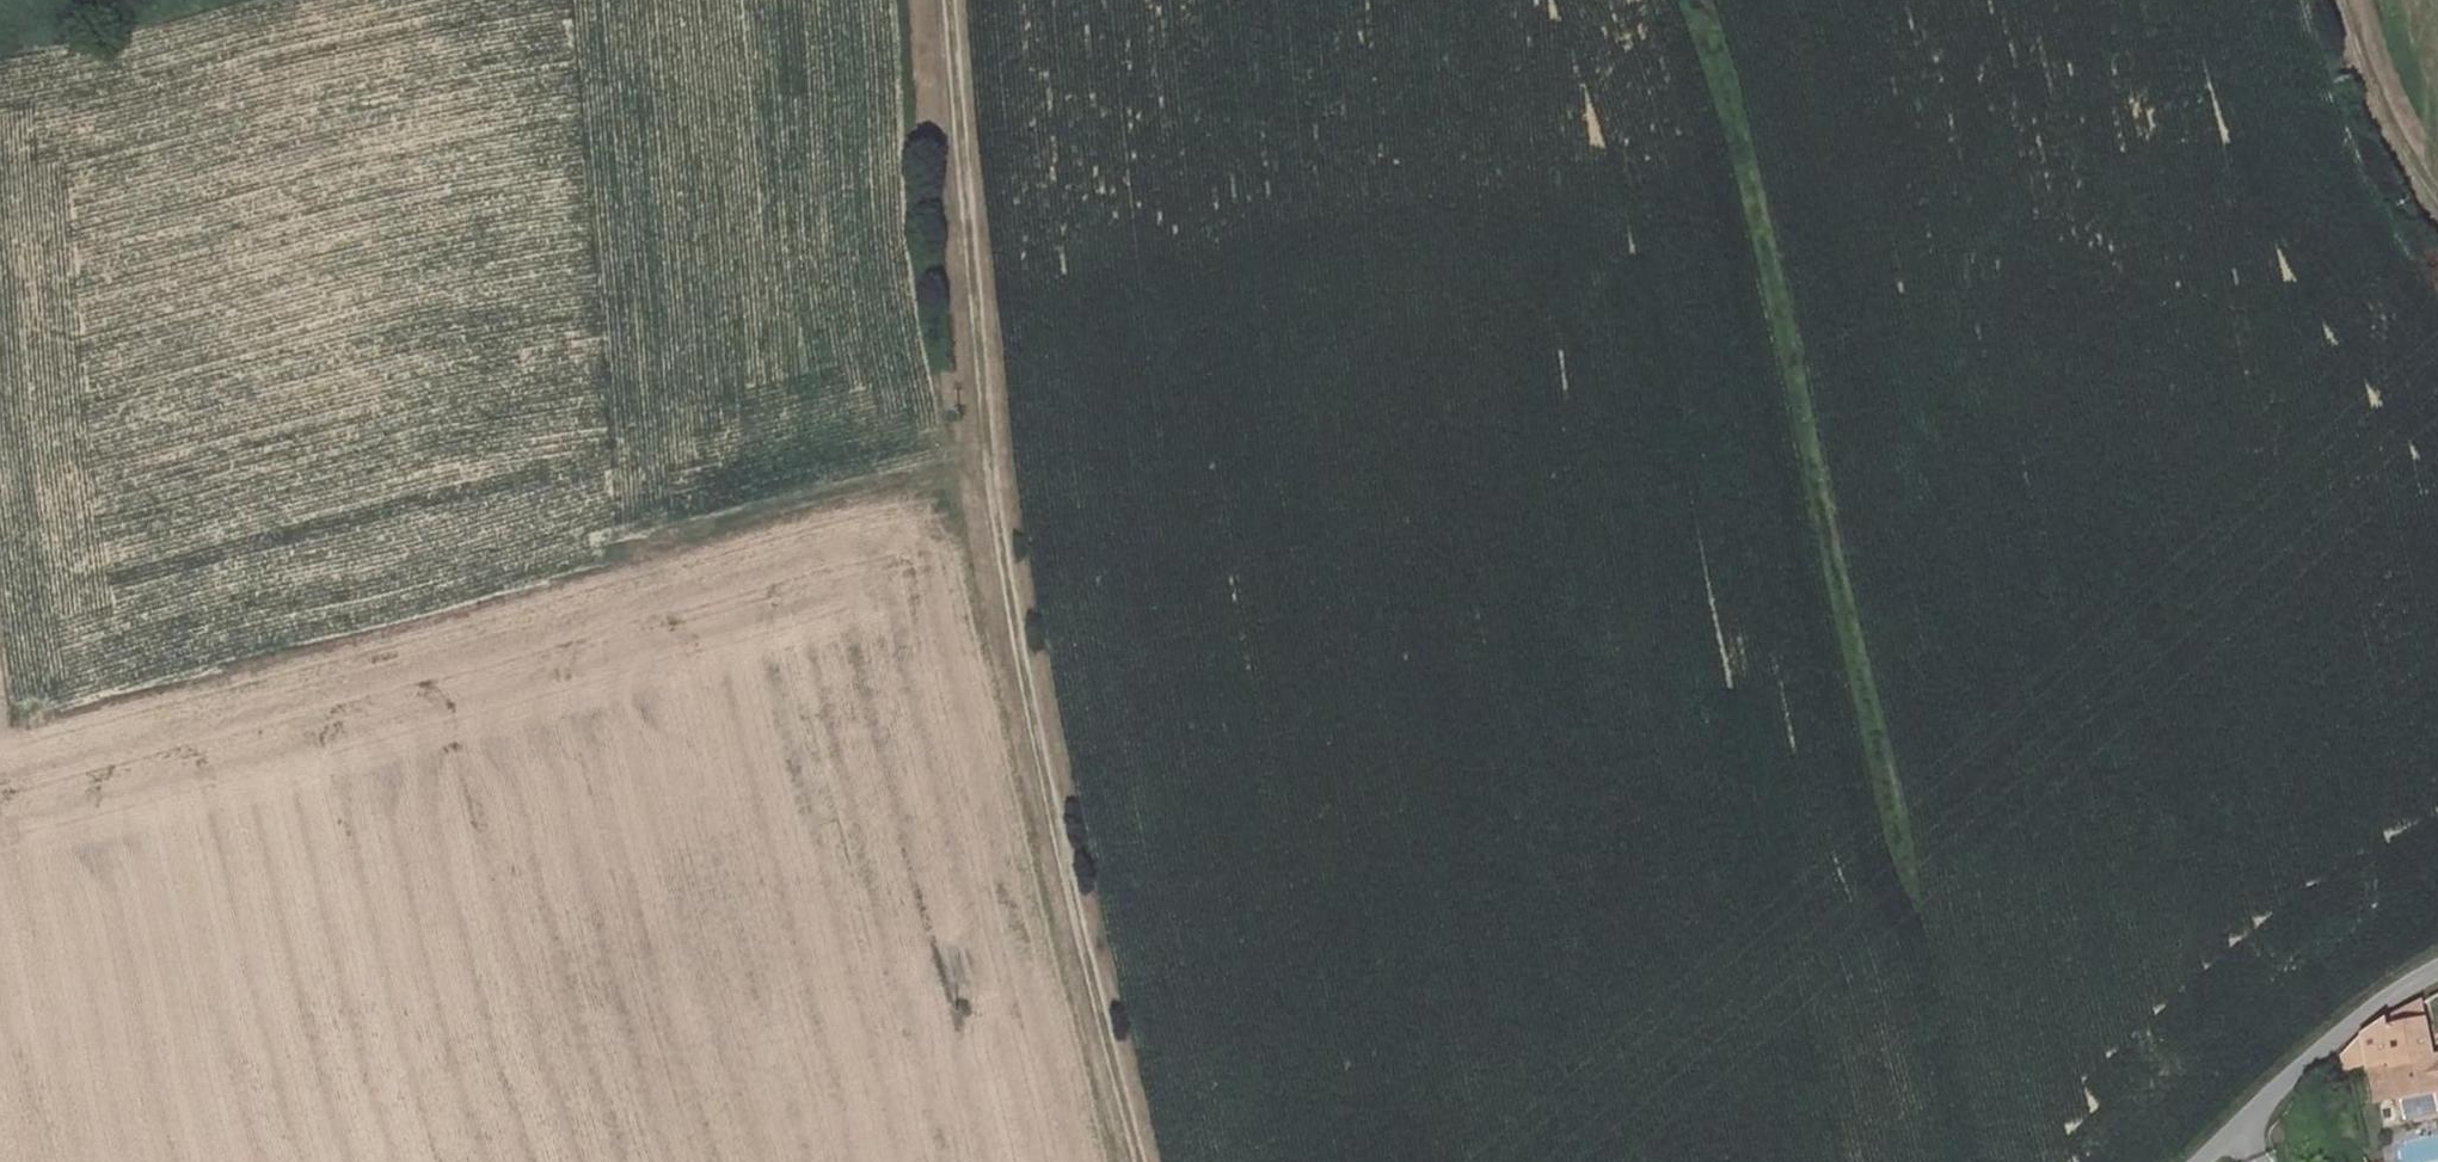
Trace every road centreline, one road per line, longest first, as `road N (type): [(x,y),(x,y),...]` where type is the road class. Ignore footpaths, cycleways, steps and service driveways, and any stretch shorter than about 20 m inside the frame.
road 1 (track): [(952,0),(990,446),(1036,717),(1149,1161)]
road 2 (unclassified): [(2437,971),(2384,998),(2199,1161)]
road 3 (track): [(2351,0),(2387,113),(2437,197)]

